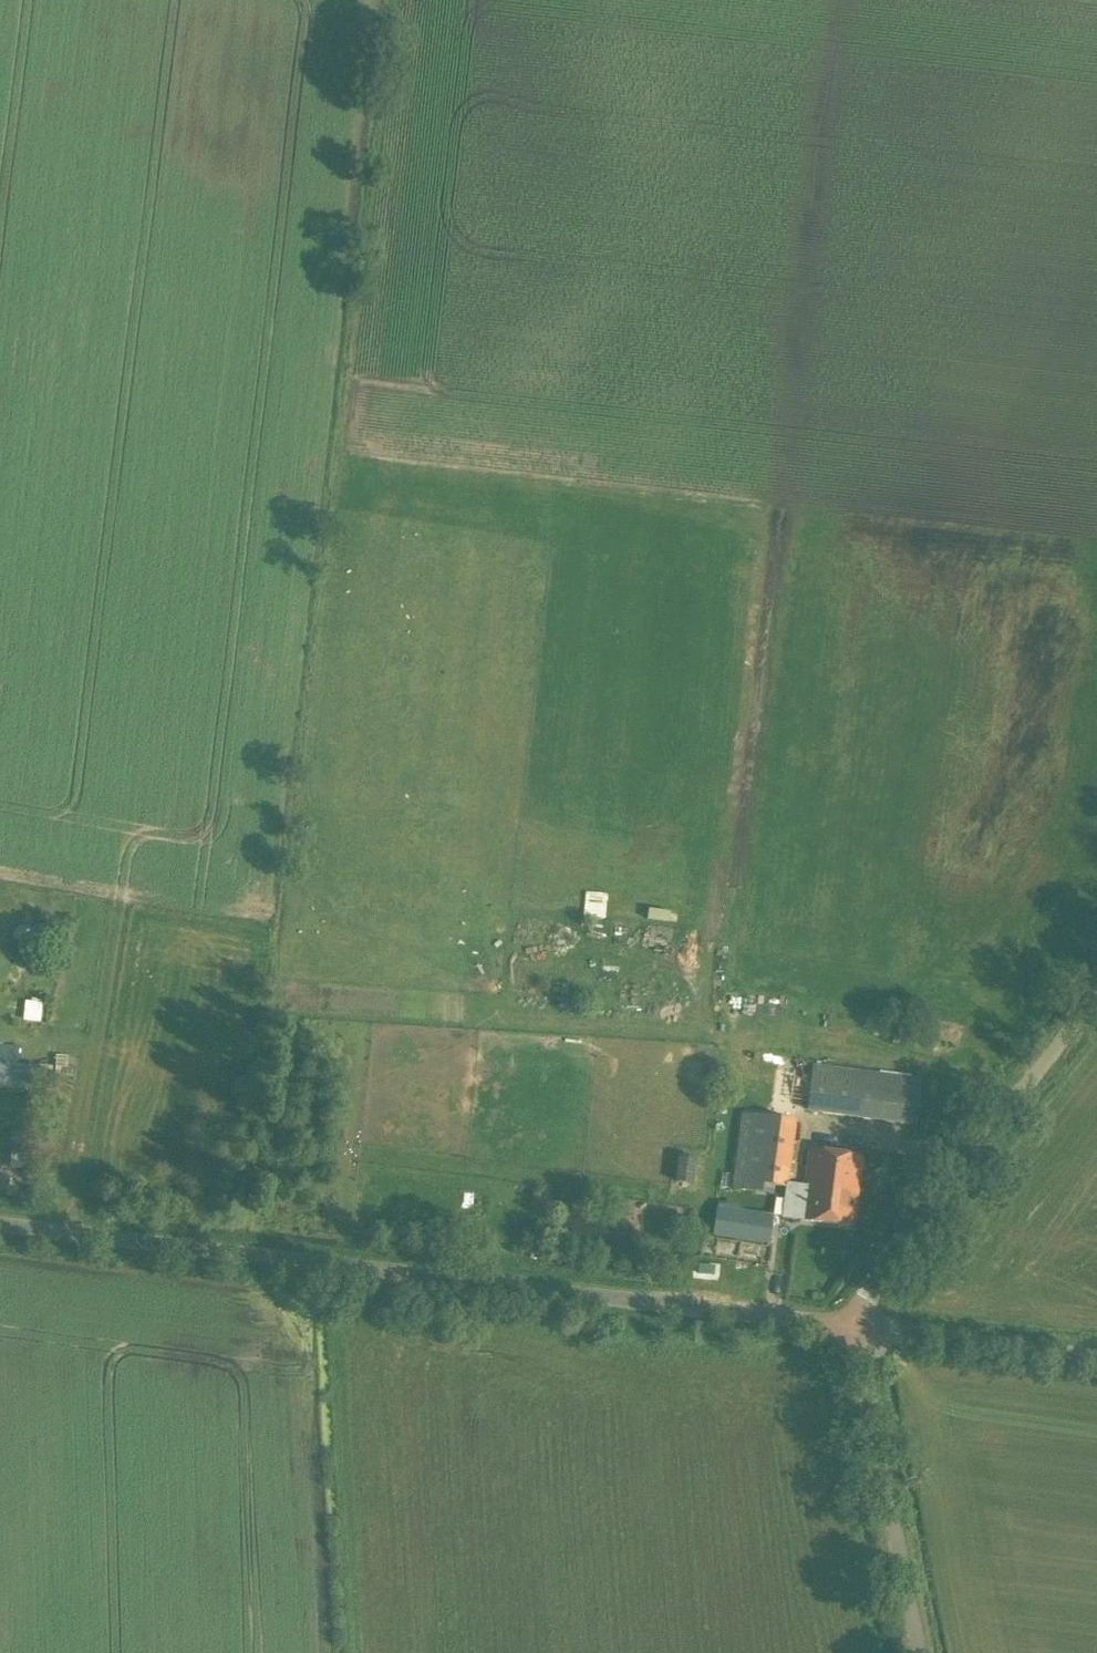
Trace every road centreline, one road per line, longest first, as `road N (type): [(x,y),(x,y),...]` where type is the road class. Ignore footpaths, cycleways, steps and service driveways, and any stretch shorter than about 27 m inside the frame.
road 1 (unclassified): [(854,1328),(0,1223)]
road 2 (unclassified): [(854,1328),(1096,1000)]
road 3 (unclassified): [(918,1652),(854,1328)]
road 4 (unclassified): [(1096,1358),(854,1328)]

